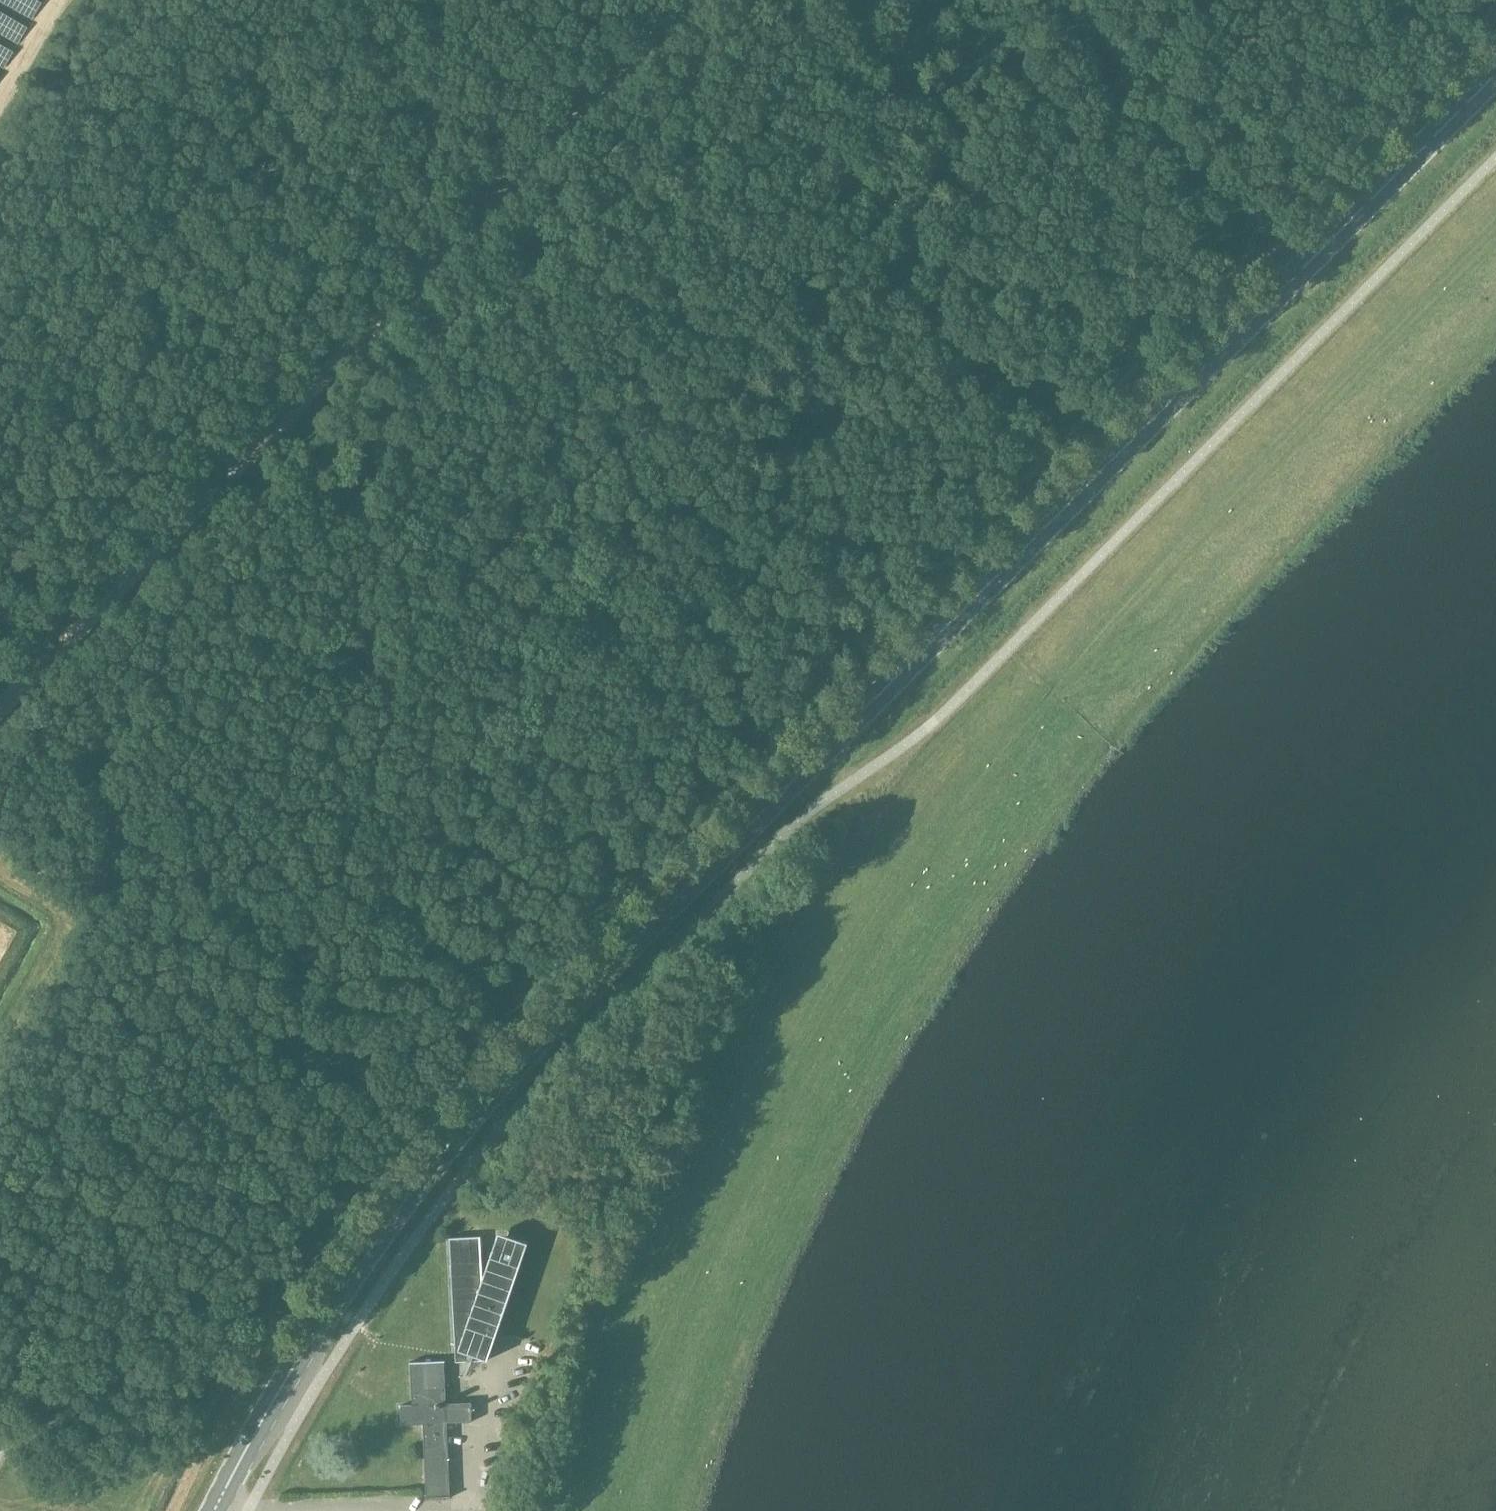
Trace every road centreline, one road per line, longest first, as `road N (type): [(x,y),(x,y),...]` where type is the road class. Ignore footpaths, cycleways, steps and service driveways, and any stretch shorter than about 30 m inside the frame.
road 1 (secondary): [(214,1510),(342,1286),(528,1050),(1495,71)]
road 2 (unclassified): [(0,704),(101,594),(718,0)]
road 3 (track): [(611,1510),(676,1313),(810,1032),(944,819),(1045,706)]
road 4 (track): [(478,102),(444,78),(220,242),(172,295),(135,349),(96,474),(101,594)]
road 5 (track): [(1067,681),(1495,242)]
road 6 (track): [(1011,0),(1049,27),(1293,277)]

